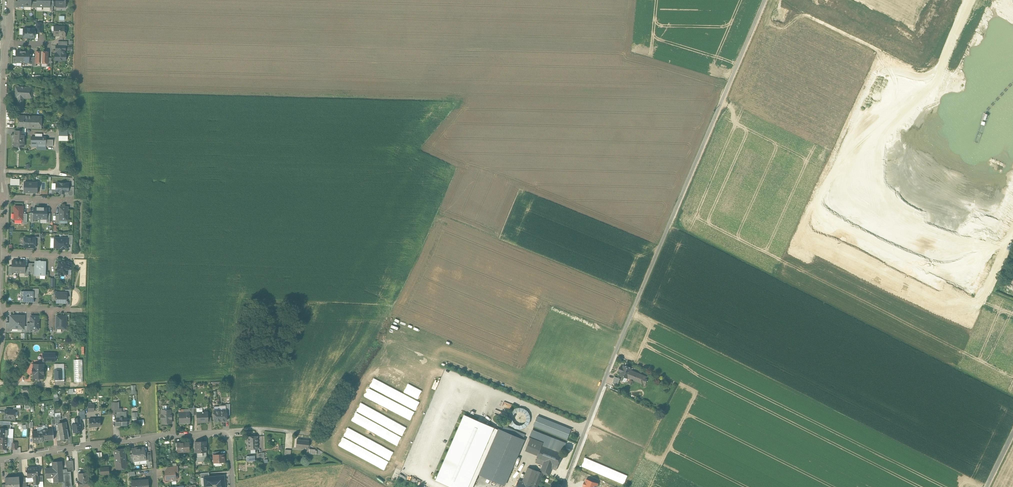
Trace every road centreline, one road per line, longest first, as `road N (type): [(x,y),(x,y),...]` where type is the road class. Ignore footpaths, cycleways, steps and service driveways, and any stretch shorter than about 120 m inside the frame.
road 1 (unclassified): [(564,486),(766,0)]
road 2 (residential): [(0,459),(152,436)]

